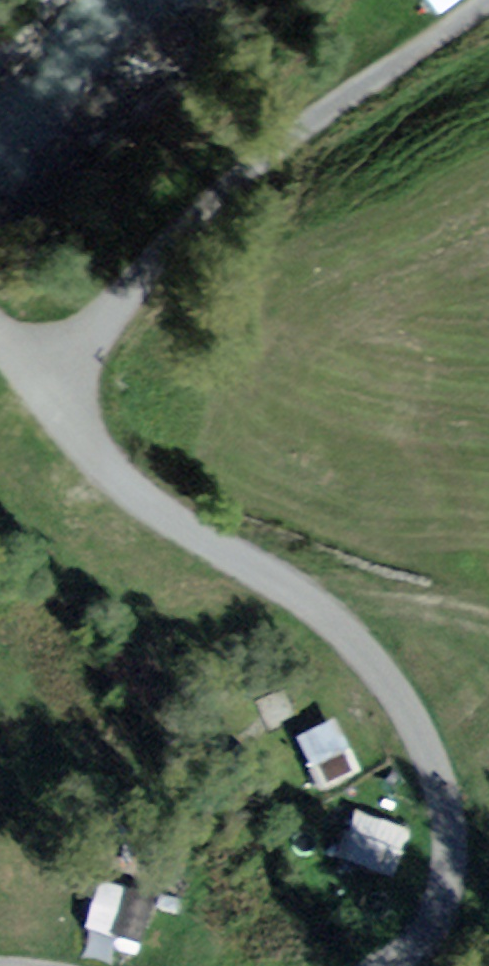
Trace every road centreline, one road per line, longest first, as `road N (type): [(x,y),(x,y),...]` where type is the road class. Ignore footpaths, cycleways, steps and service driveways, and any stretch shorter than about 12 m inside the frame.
road 1 (residential): [(394,965),(435,931),(449,897),(454,849),(449,795),(392,681),(312,601),(185,530),(120,480),(0,330)]
road 2 (track): [(488,1),(260,163),(37,374)]

